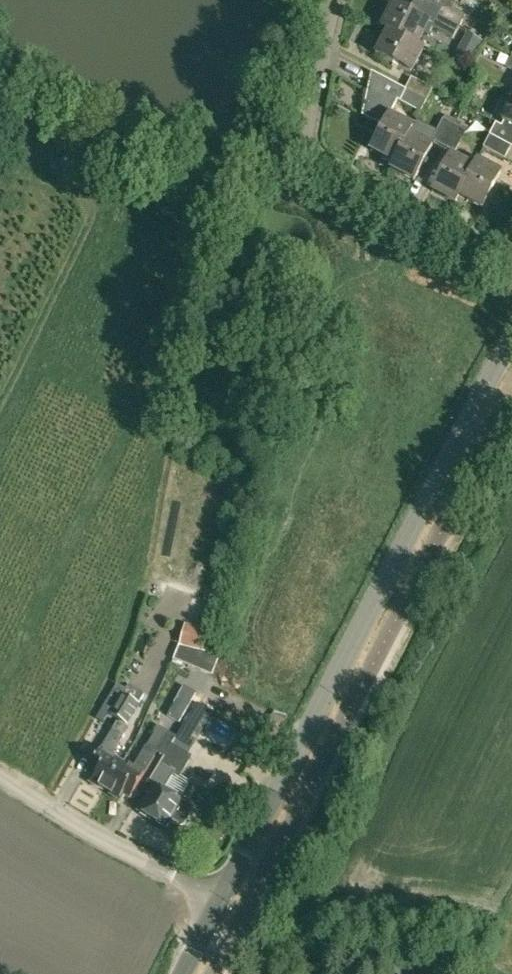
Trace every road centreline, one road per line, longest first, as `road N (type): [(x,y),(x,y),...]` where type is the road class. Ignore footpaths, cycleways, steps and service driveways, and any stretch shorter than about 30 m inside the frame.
road 1 (unclassified): [(220,901),(511,348)]
road 2 (residential): [(511,263),(316,170),(305,157),(302,139),(333,0)]
road 3 (unclassified): [(220,901),(0,782)]

